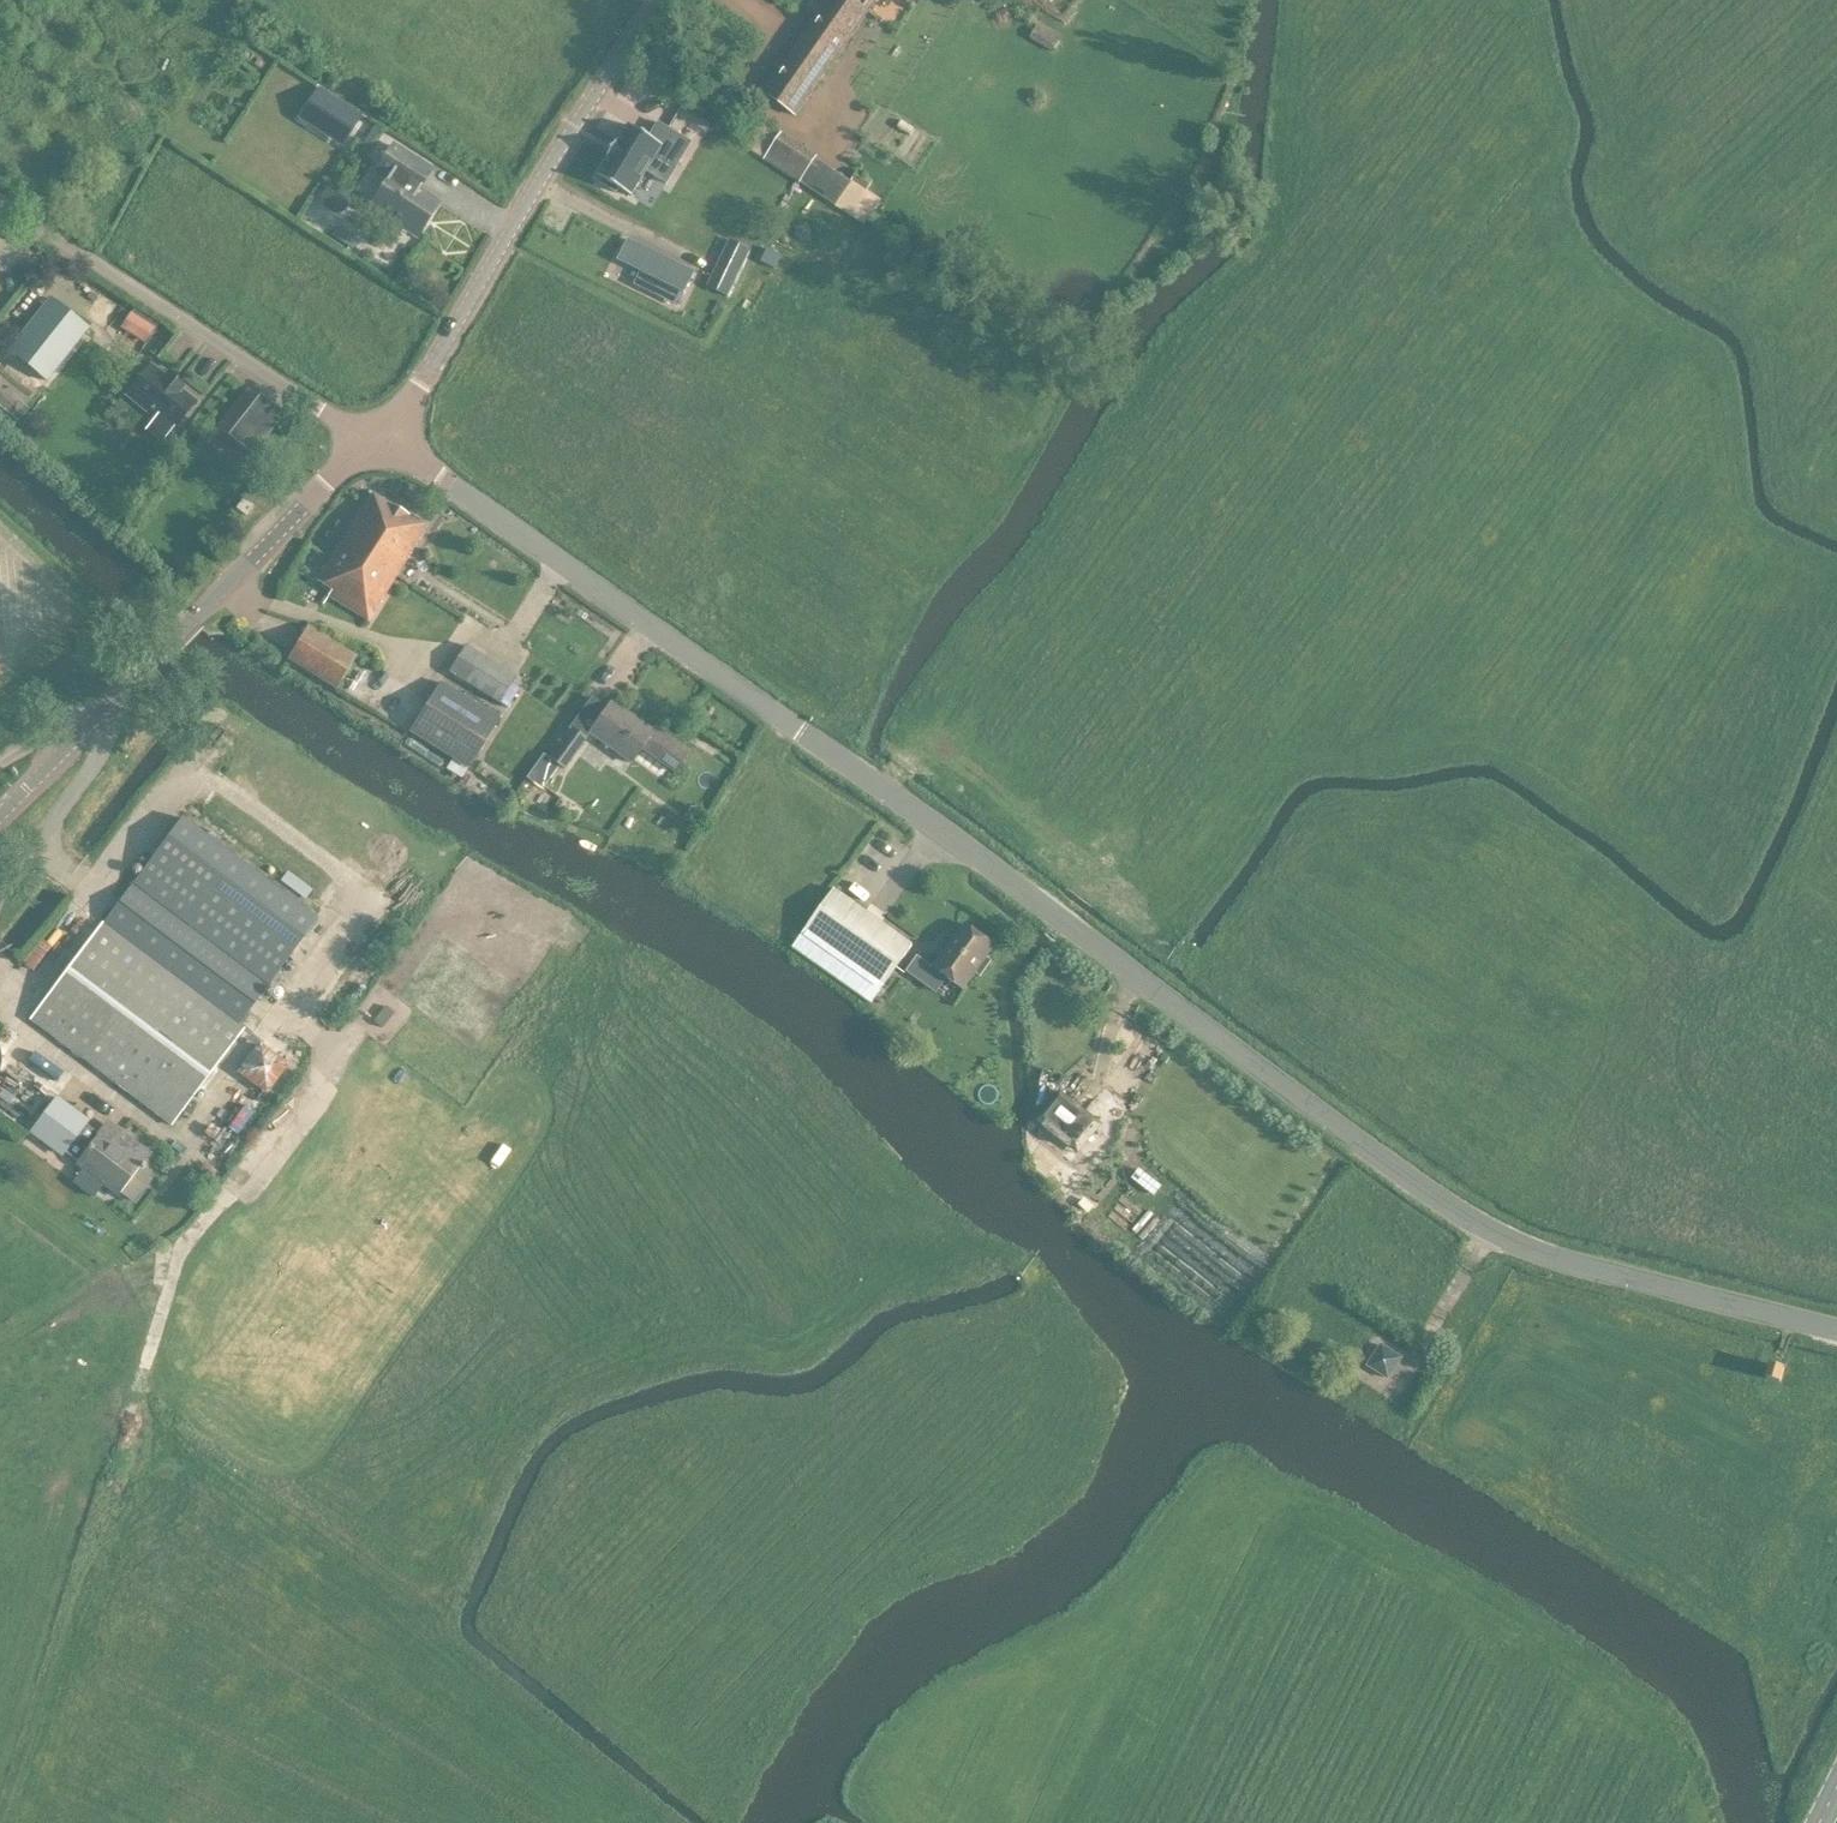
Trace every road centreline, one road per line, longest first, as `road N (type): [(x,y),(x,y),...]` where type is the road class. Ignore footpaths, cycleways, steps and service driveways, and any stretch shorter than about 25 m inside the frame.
road 1 (tertiary): [(1836,1334),(1532,1257),(1452,1217),(998,872),(377,432)]
road 2 (tertiary): [(0,811),(377,432)]
road 3 (unclassified): [(377,432),(417,385),(575,116),(657,0)]
road 4 (unclassified): [(377,432),(325,412),(0,196)]
road 5 (track): [(0,762),(116,696)]

